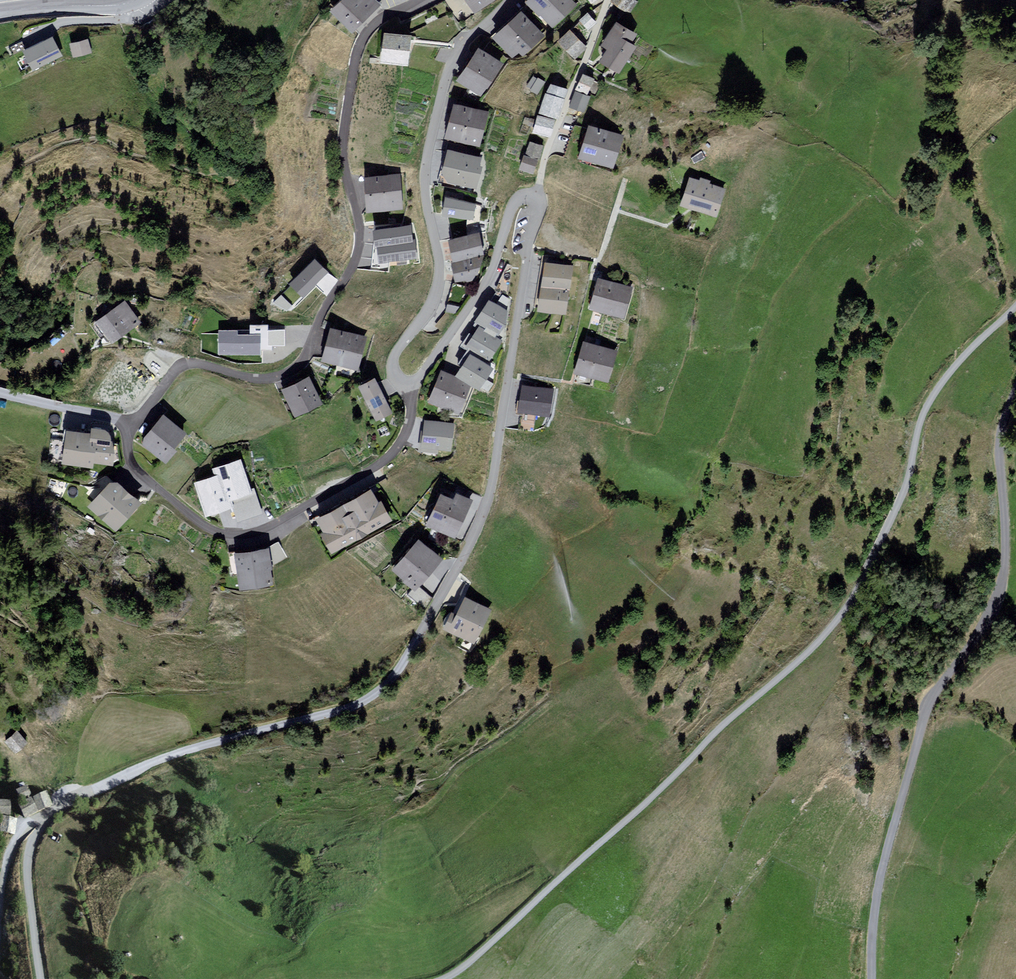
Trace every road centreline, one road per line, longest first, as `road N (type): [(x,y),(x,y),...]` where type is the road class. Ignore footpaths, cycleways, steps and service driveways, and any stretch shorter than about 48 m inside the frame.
road 1 (unclassified): [(1015,306),(928,405),(903,496),(849,607),(825,638),(449,978)]
road 2 (unclassified): [(872,978),(873,889),(928,692),(978,622),(1001,571),(1000,459),(1015,389)]
road 3 (residential): [(131,426),(186,367),(261,382),(299,365),(358,247),(341,152),(359,51),(388,17),(429,0)]
road 4 (unclassified): [(446,587),(398,675),(374,697),(142,768),(49,820)]
road 5 (residential): [(509,0),(450,68),(431,137),(427,202),(439,280),(429,311),(393,363),(397,376),(417,380)]
road 6 (residential): [(417,380),(404,441),(386,464),(249,536),(221,537),(135,472),(126,444),(131,426)]
road 7 (residential): [(534,197),(540,210),(493,482),(471,546),(446,587)]
road 8 (residential): [(417,380),(480,291),(510,210),(534,197)]
road 9 (residential): [(608,0),(534,197)]
road 10 (unclassified): [(49,820),(33,841),(27,878),(42,978)]
road 11 (tertiary): [(0,12),(136,0)]
road 12 (residential): [(0,395),(131,426)]

